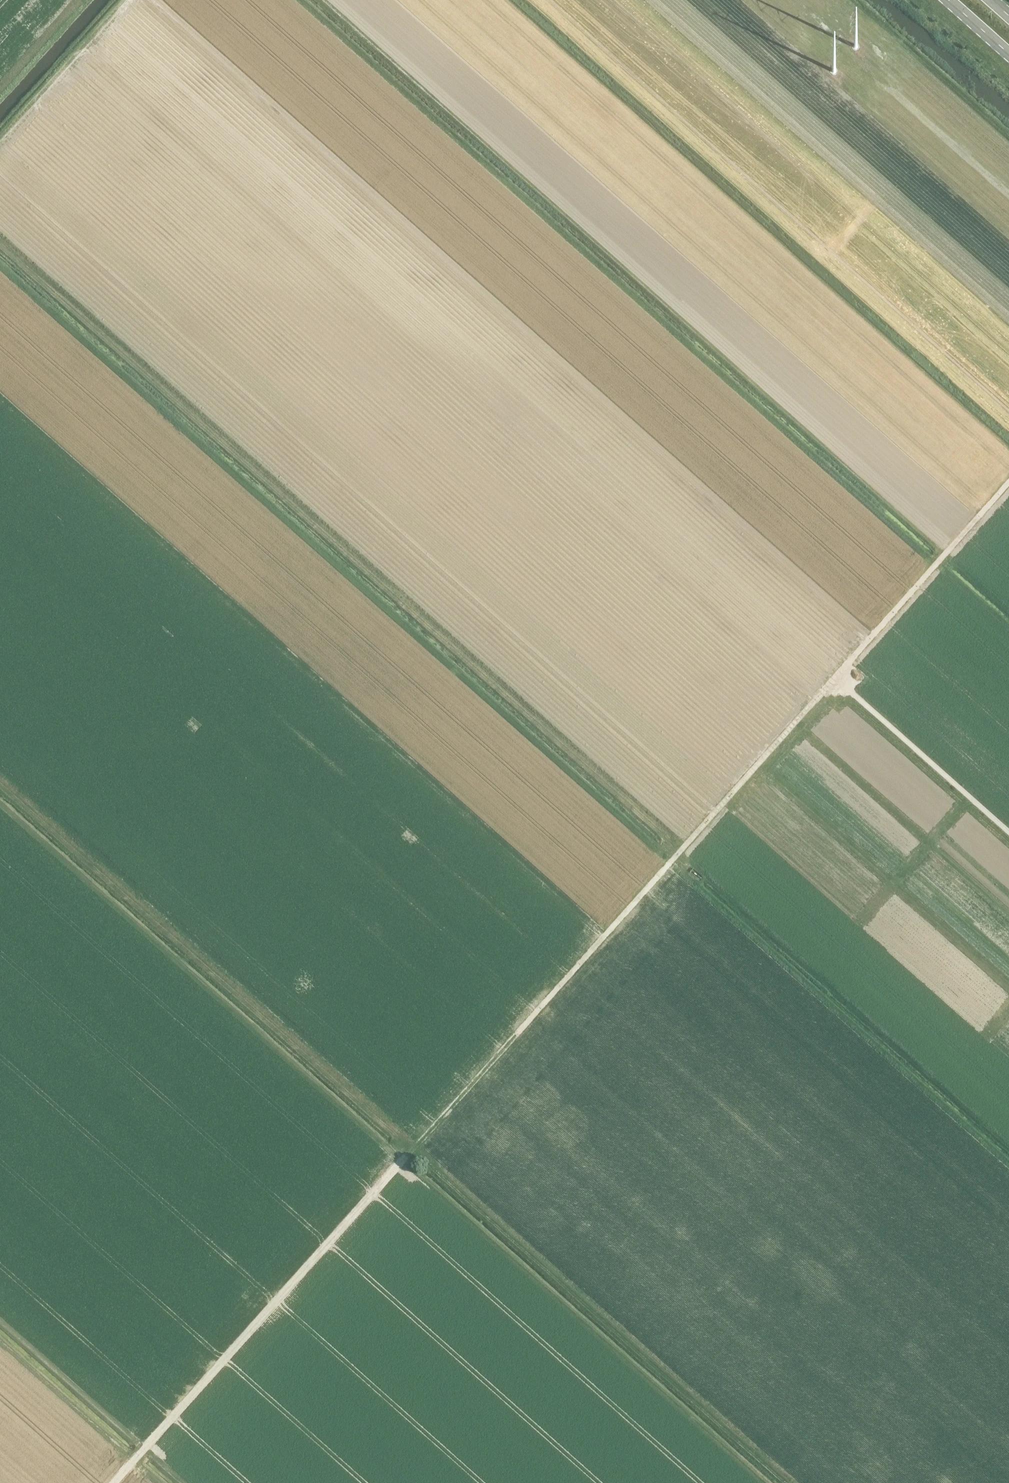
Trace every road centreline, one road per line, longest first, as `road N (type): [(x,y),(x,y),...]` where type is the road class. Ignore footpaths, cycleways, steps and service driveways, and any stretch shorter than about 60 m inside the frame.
road 1 (track): [(680,852),(115,1482)]
road 2 (track): [(1008,482),(836,677)]
road 3 (track): [(836,677),(680,852)]
road 4 (track): [(1008,831),(836,677)]

